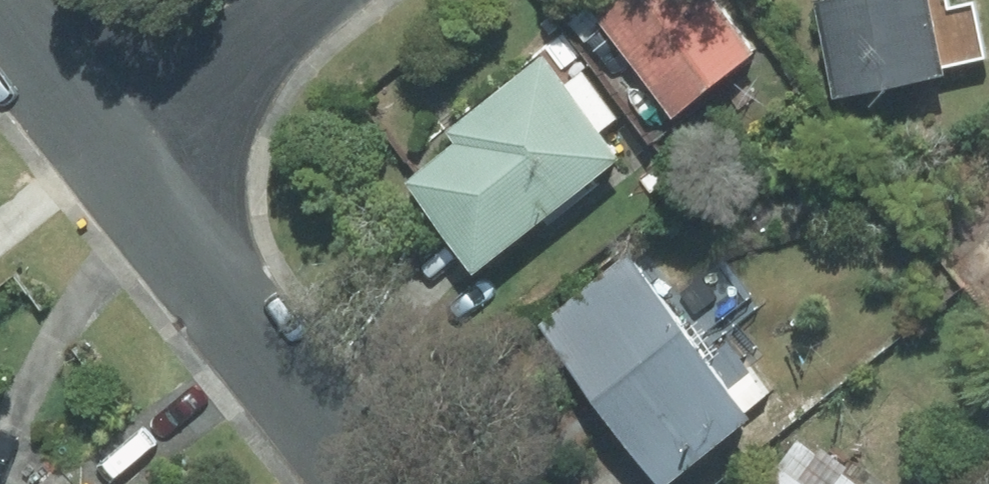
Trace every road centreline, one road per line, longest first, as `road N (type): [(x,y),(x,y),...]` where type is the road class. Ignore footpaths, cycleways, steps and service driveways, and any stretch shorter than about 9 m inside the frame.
road 1 (residential): [(118,167),(372,483)]
road 2 (residential): [(118,167),(320,0)]
road 3 (residential): [(0,24),(118,167)]

